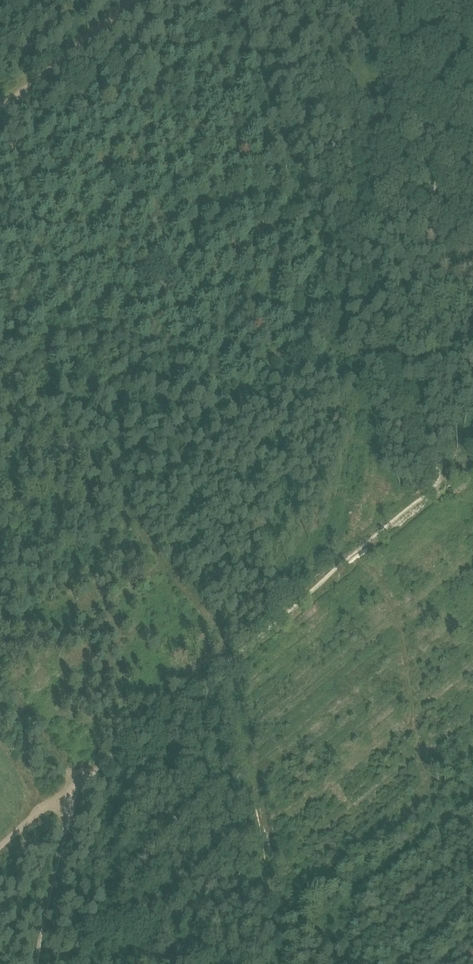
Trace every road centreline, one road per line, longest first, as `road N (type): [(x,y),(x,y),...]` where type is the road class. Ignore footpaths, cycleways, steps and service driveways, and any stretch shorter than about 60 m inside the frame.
road 1 (track): [(126,0),(0,109)]

